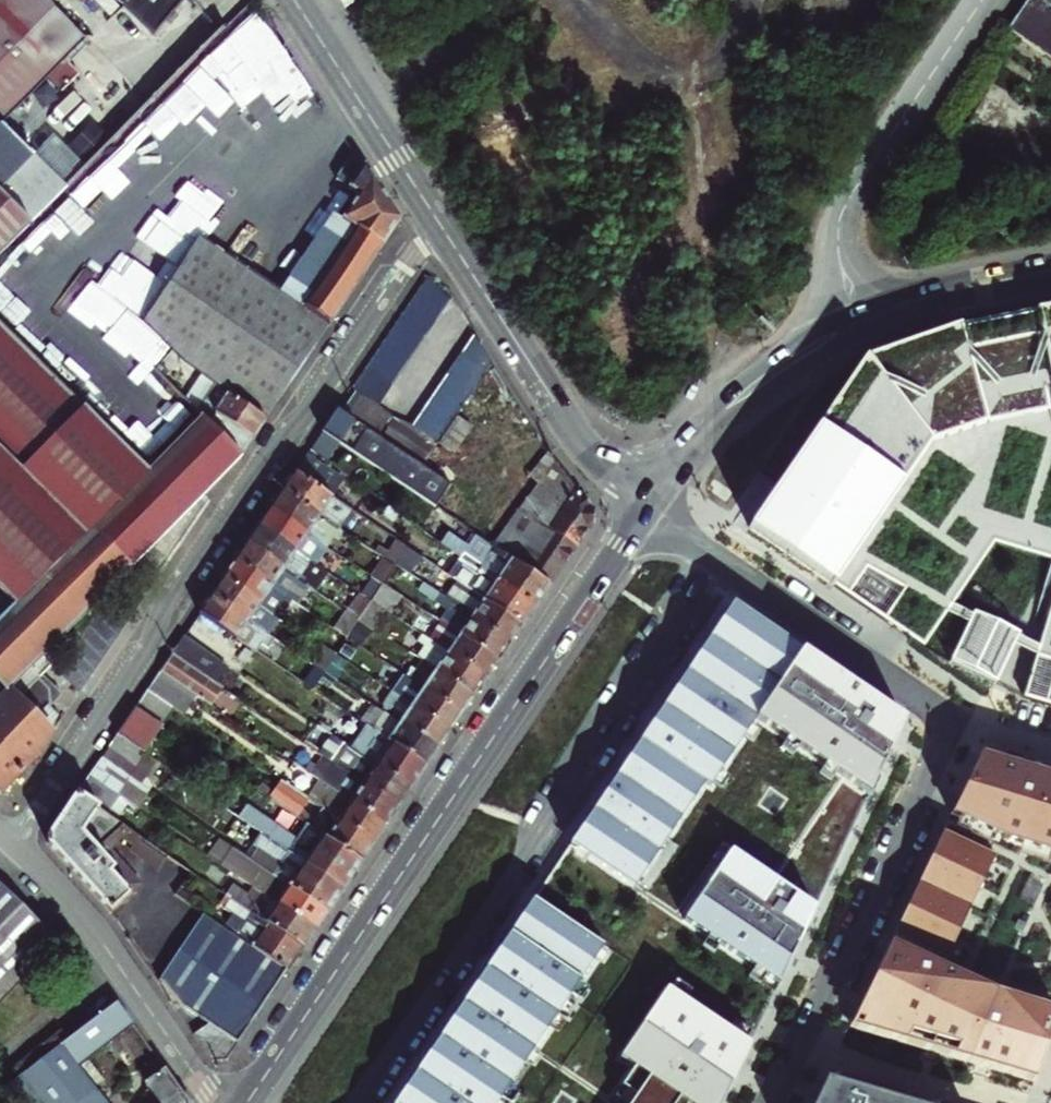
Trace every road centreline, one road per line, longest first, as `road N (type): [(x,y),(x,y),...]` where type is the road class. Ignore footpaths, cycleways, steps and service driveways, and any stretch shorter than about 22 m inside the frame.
road 1 (residential): [(216,1102),(105,945),(17,840),(436,221)]
road 2 (tertiary): [(648,504),(247,1102)]
road 3 (residential): [(717,562),(550,832),(358,1102)]
road 4 (residential): [(774,1102),(956,723)]
road 5 (residential): [(859,323),(839,252),(838,216),(981,0)]
road 6 (tertiary): [(436,221),(573,430),(648,504)]
road 7 (residential): [(956,723),(717,562)]
road 8 (tertiary): [(648,504),(724,411),(859,323)]
road 9 (tertiary): [(293,0),(436,221)]
road 10 (tertiary): [(859,323),(919,300),(1050,270)]

